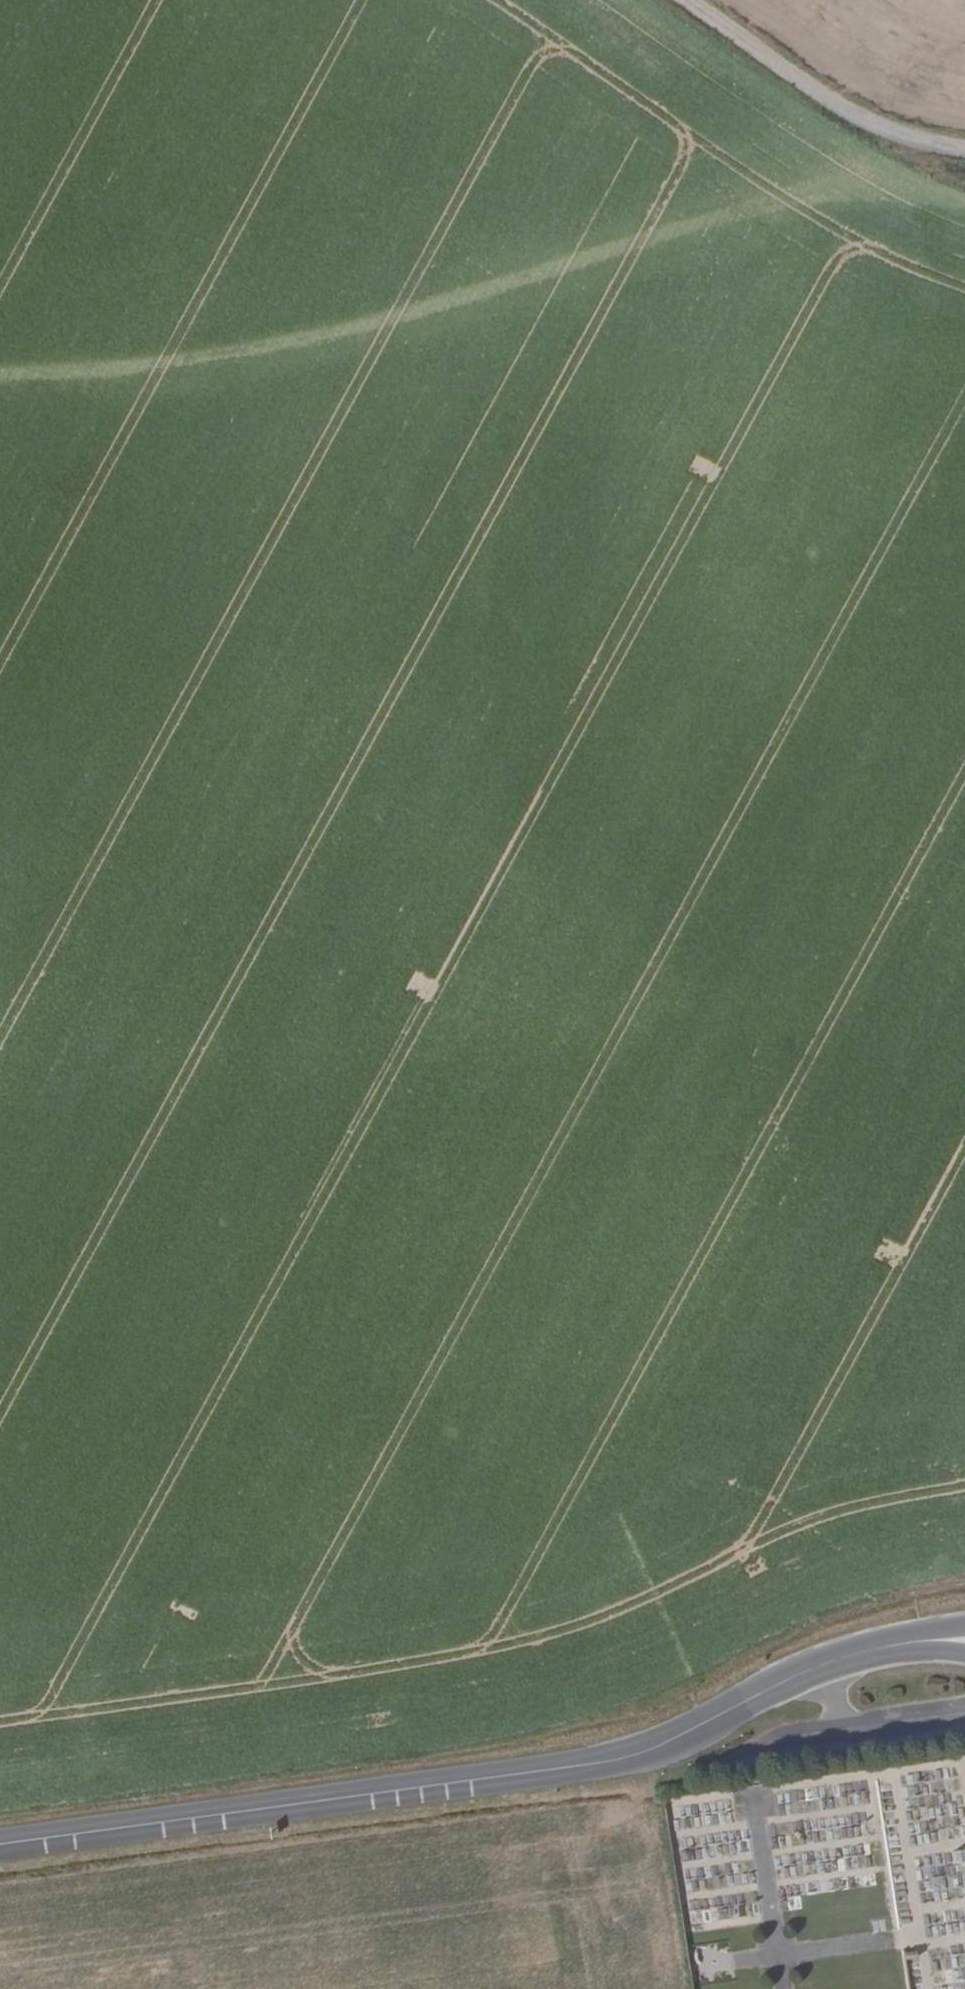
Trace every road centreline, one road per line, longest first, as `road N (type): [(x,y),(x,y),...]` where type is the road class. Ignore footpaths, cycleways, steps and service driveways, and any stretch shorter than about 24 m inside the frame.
road 1 (secondary): [(932,1640),(841,1662),(699,1732),(587,1771),(0,1851)]
road 2 (track): [(691,0),(864,117),(964,142)]

